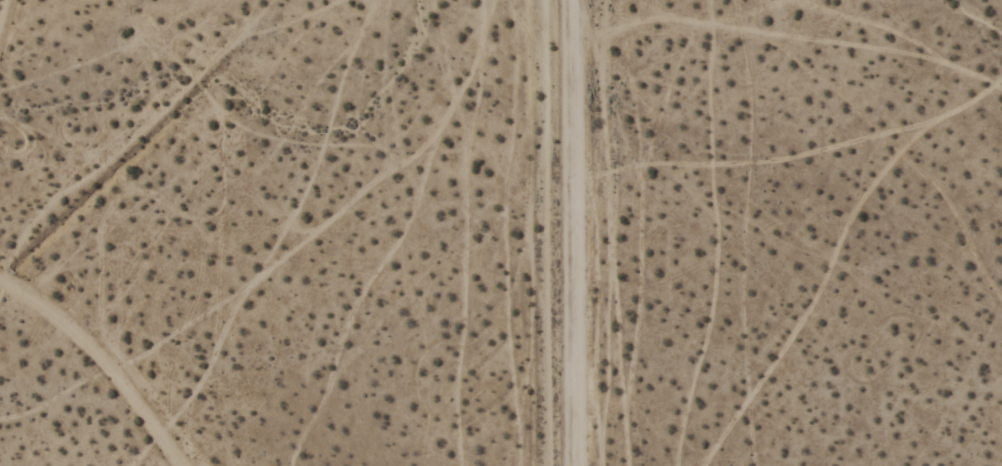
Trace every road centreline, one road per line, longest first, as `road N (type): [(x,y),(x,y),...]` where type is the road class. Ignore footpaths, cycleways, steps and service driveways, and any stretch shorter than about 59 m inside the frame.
road 1 (residential): [(556,465),(553,0)]
road 2 (residential): [(575,0),(578,465)]
road 3 (track): [(180,465),(97,354),(50,311),(0,282)]

